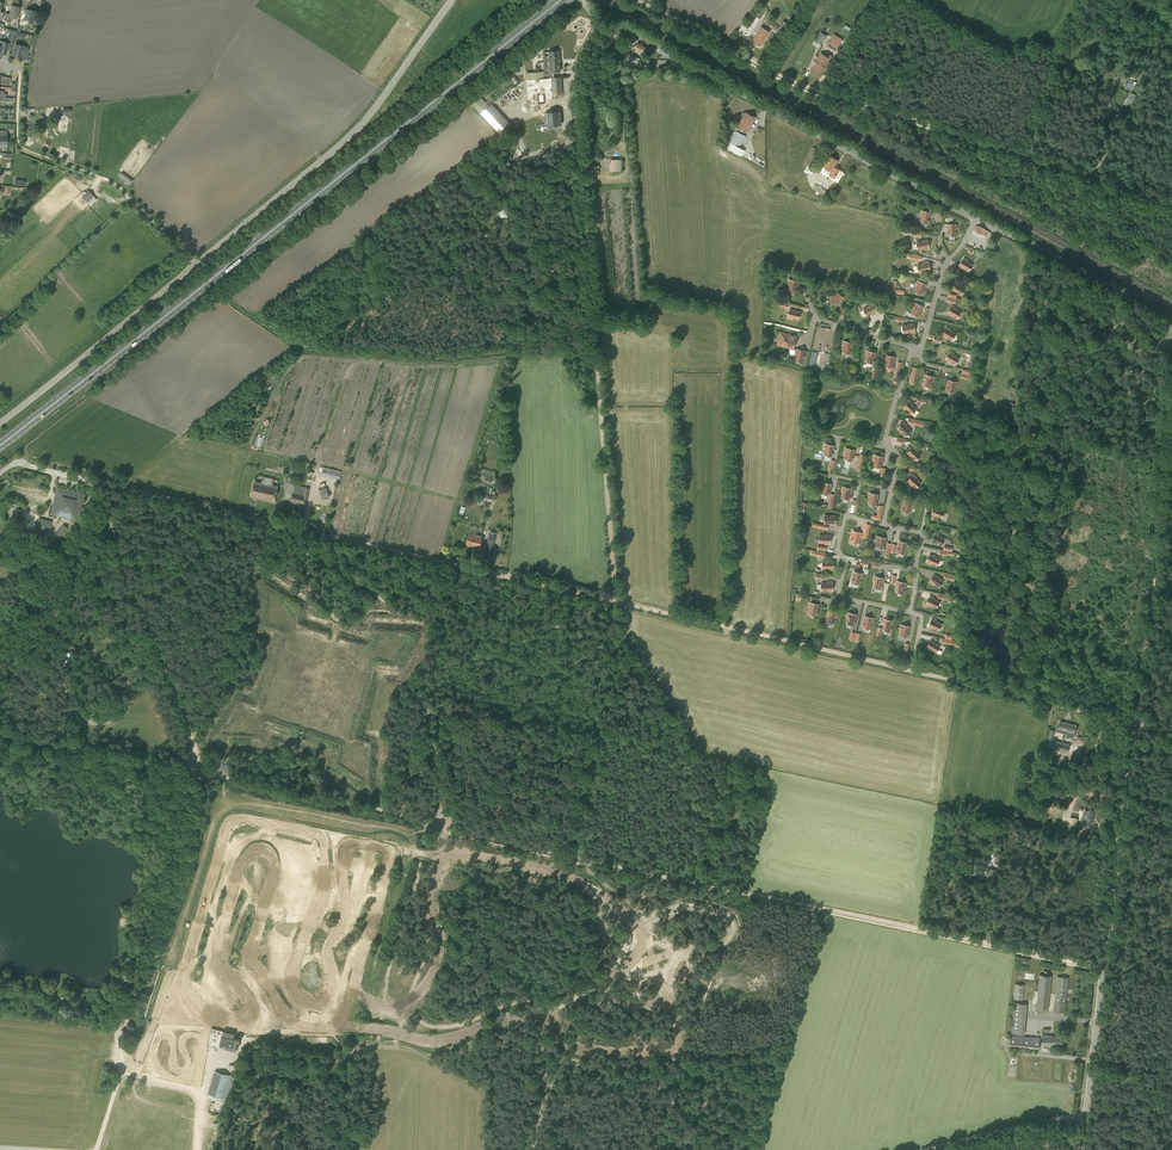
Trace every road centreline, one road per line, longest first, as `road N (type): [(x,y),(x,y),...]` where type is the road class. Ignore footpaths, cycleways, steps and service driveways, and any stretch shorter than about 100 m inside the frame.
road 1 (unclassified): [(1082,1149),(1171,413)]
road 2 (primary): [(0,445),(559,0)]
road 3 (unclassified): [(1171,350),(1121,293),(708,74),(636,61),(598,20)]
road 4 (unclassified): [(0,423),(346,140),(452,0)]
road 5 (track): [(1133,722),(624,603)]
road 6 (unclassified): [(506,576),(20,463),(0,473)]
road 7 (track): [(684,24),(846,98),(1171,198)]
road 8 (track): [(574,90),(616,602)]
road 9 (track): [(1104,967),(811,906)]
road 10 (track): [(20,69),(21,146),(112,185),(197,265)]
road 11 (track): [(130,1017),(196,819),(201,773)]
road 12 (track): [(201,773),(124,566)]
road 13 (track): [(201,773),(0,733)]
road 14 (track): [(569,856),(373,807)]
road 15 (track): [(917,1149),(1086,1117)]
road 16 (track): [(734,891),(569,856)]
road 17 (track): [(373,807),(223,775)]
road 18 (track): [(96,1149),(130,1017)]
road 19 (track): [(250,573),(147,561),(124,566)]
road 20 (track): [(245,1044),(236,1059),(216,1062),(209,1077),(199,1149)]

